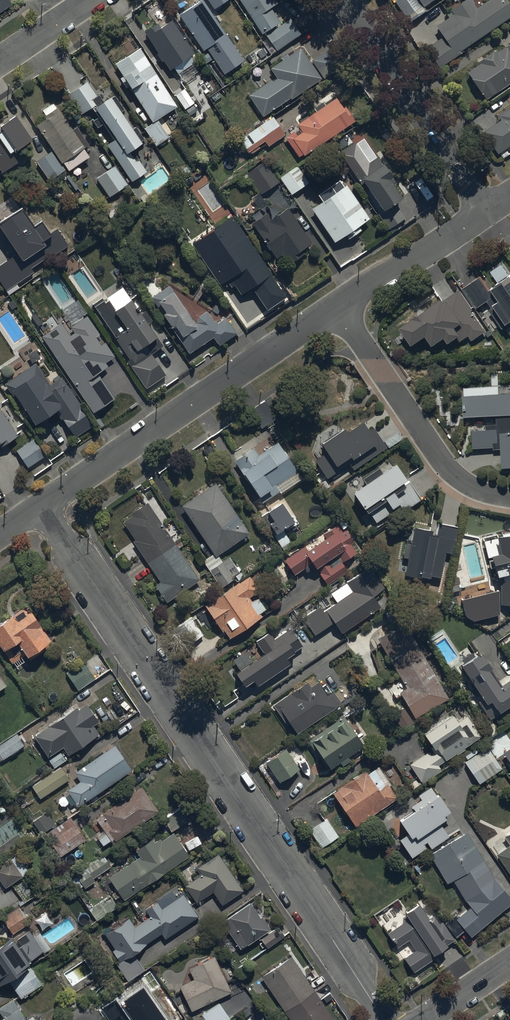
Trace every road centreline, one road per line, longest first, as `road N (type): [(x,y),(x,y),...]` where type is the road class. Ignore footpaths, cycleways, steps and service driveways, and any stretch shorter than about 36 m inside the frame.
road 1 (residential): [(42,506),(386,1019)]
road 2 (residential): [(42,506),(338,306)]
road 3 (residential): [(338,306),(444,463),(484,493),(509,499)]
road 4 (residential): [(345,0),(485,212)]
road 5 (residential): [(338,306),(485,212)]

